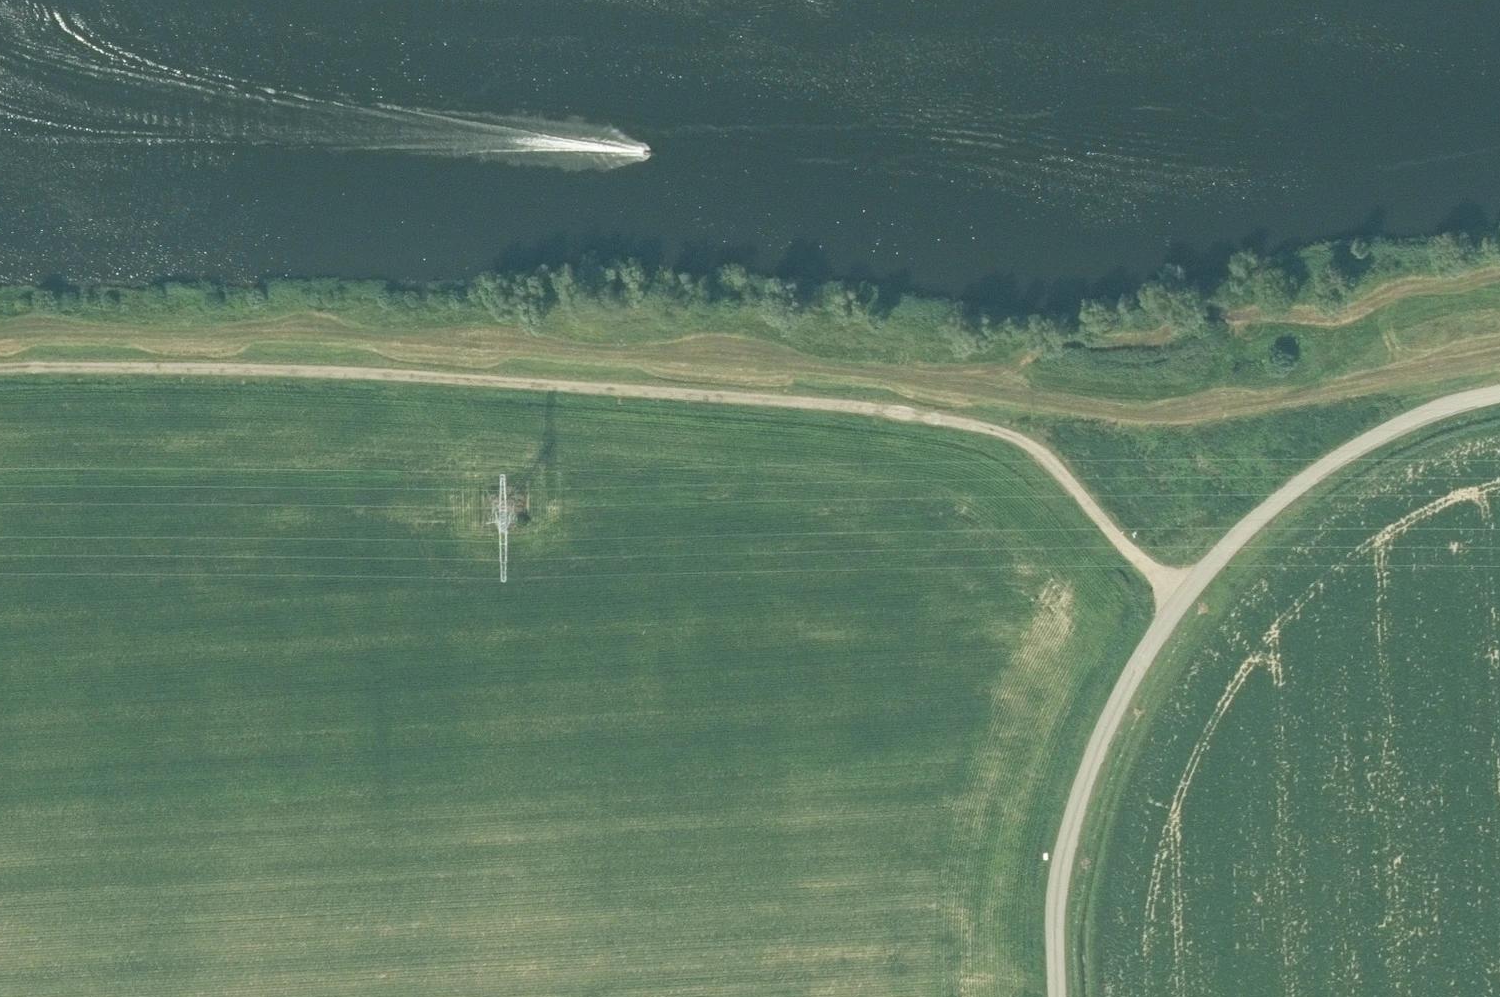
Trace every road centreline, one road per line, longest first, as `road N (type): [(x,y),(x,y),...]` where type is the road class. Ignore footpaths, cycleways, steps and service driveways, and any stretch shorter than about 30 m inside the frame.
road 1 (track): [(0,370),(388,376),(864,408),(939,420),(1002,433),(1036,450),(1182,599)]
road 2 (unclassified): [(1061,996),(1058,902),(1078,802),(1109,719),(1182,599)]
road 3 (unclassified): [(1499,395),(1407,424),(1300,487),(1182,599)]

